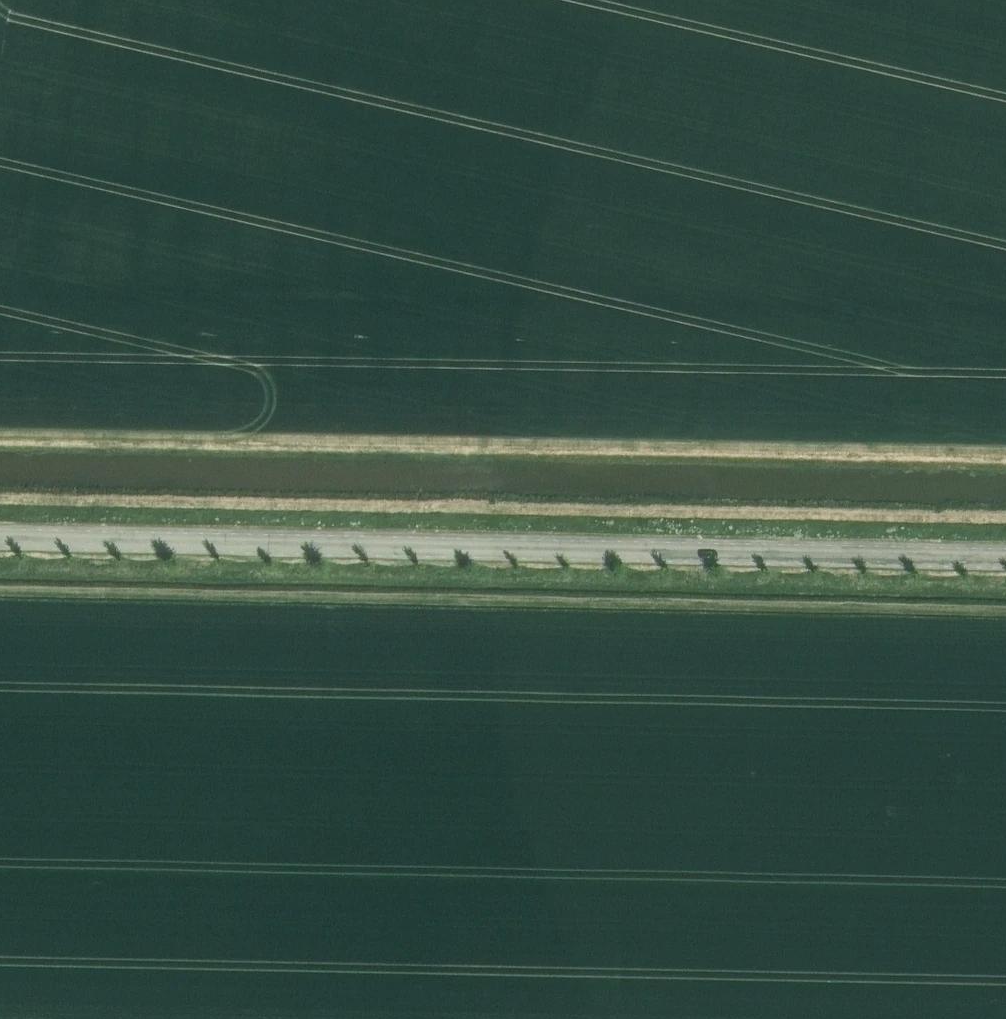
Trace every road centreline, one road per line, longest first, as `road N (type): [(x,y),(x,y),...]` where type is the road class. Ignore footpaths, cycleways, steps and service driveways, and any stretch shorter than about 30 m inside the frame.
road 1 (tertiary): [(1005,556),(0,538)]

